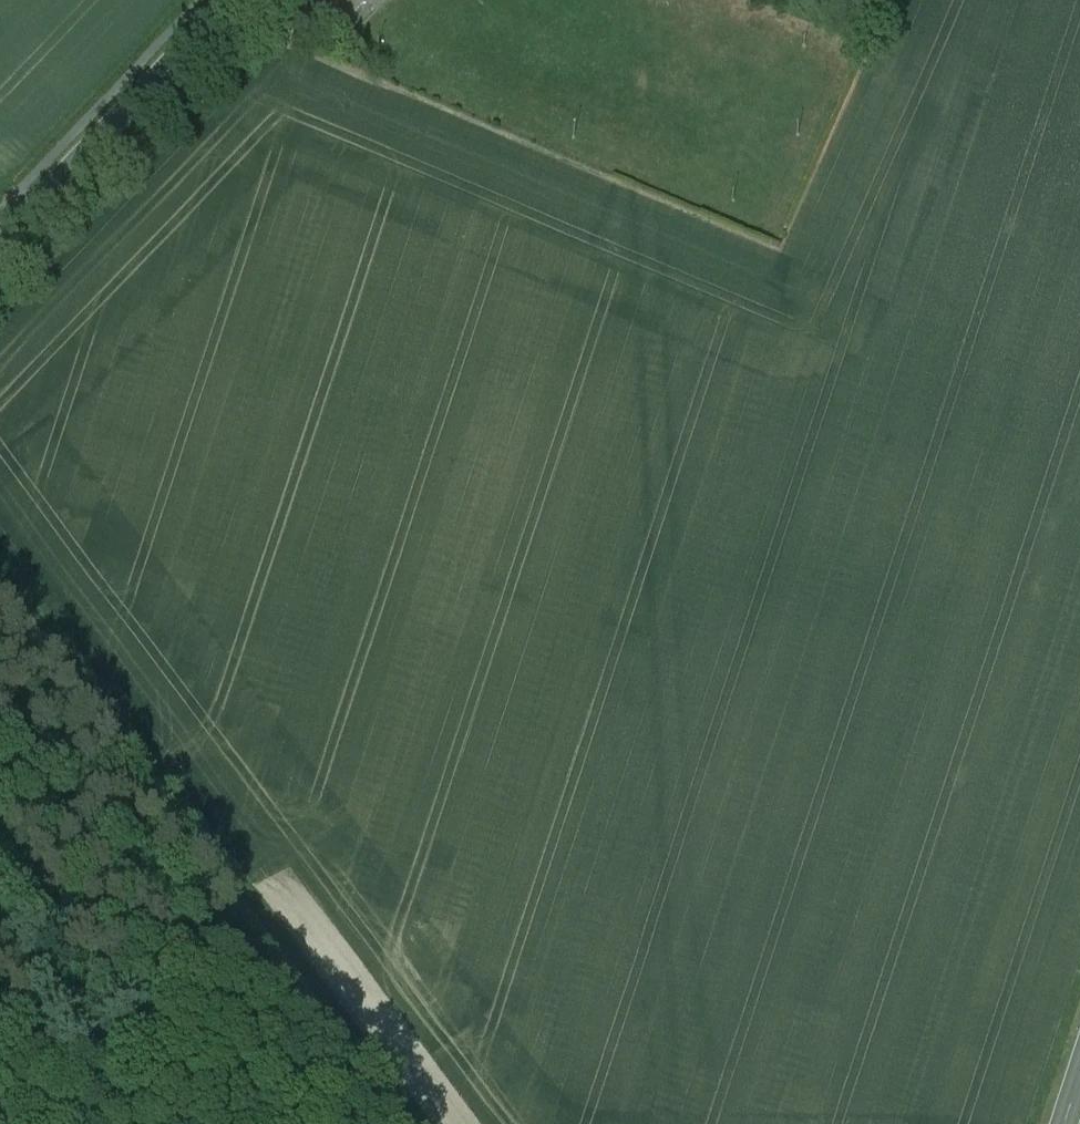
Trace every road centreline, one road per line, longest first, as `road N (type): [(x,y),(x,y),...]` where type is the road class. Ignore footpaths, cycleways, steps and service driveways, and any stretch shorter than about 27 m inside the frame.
road 1 (unclassified): [(0,589),(411,1123)]
road 2 (unclassified): [(0,246),(231,0)]

